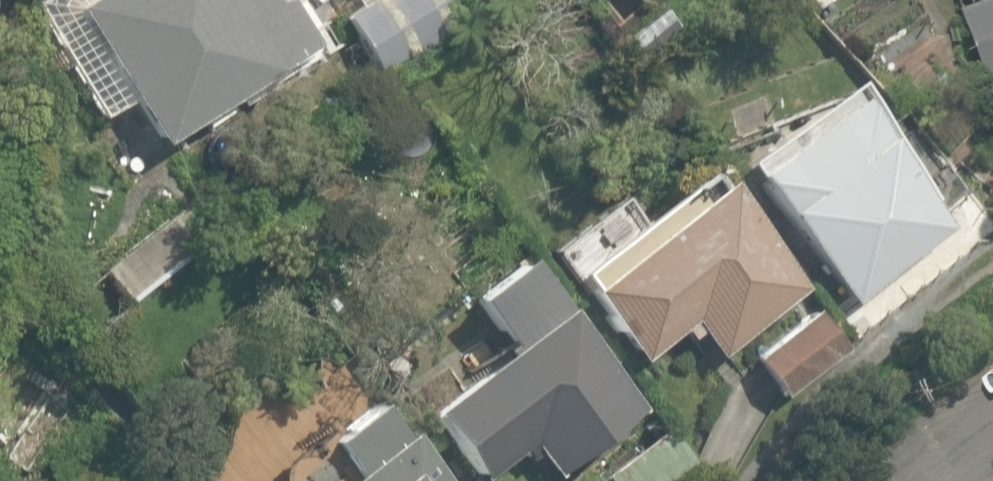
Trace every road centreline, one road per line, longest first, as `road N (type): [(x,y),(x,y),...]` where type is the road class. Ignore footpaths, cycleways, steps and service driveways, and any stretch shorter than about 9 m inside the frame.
road 1 (residential): [(884,480),(992,419)]

